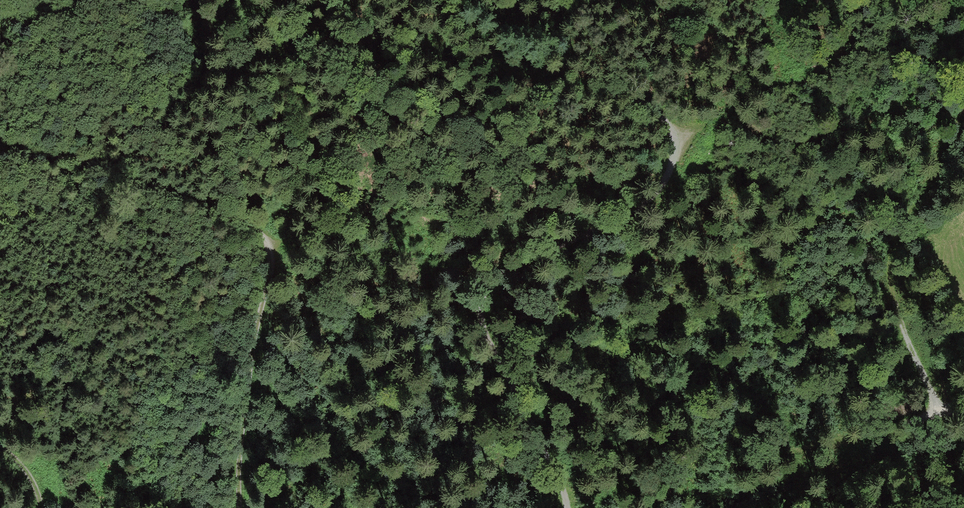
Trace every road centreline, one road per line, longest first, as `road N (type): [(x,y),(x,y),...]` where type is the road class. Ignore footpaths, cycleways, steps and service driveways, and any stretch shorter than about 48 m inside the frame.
road 1 (track): [(569,507),(484,327),(482,302),(502,274),(651,199),(677,167),(679,143),(671,122),(647,103),(511,74),(441,0)]
road 2 (track): [(239,507),(252,345),(273,268),(271,239),(193,202),(74,161),(0,156)]
road 3 (track): [(963,406),(926,408),(898,269),(905,224),(963,130)]
road 4 (track): [(600,0),(537,32),(513,32),(472,0)]
road 5 (track): [(355,0),(286,51),(232,73)]

